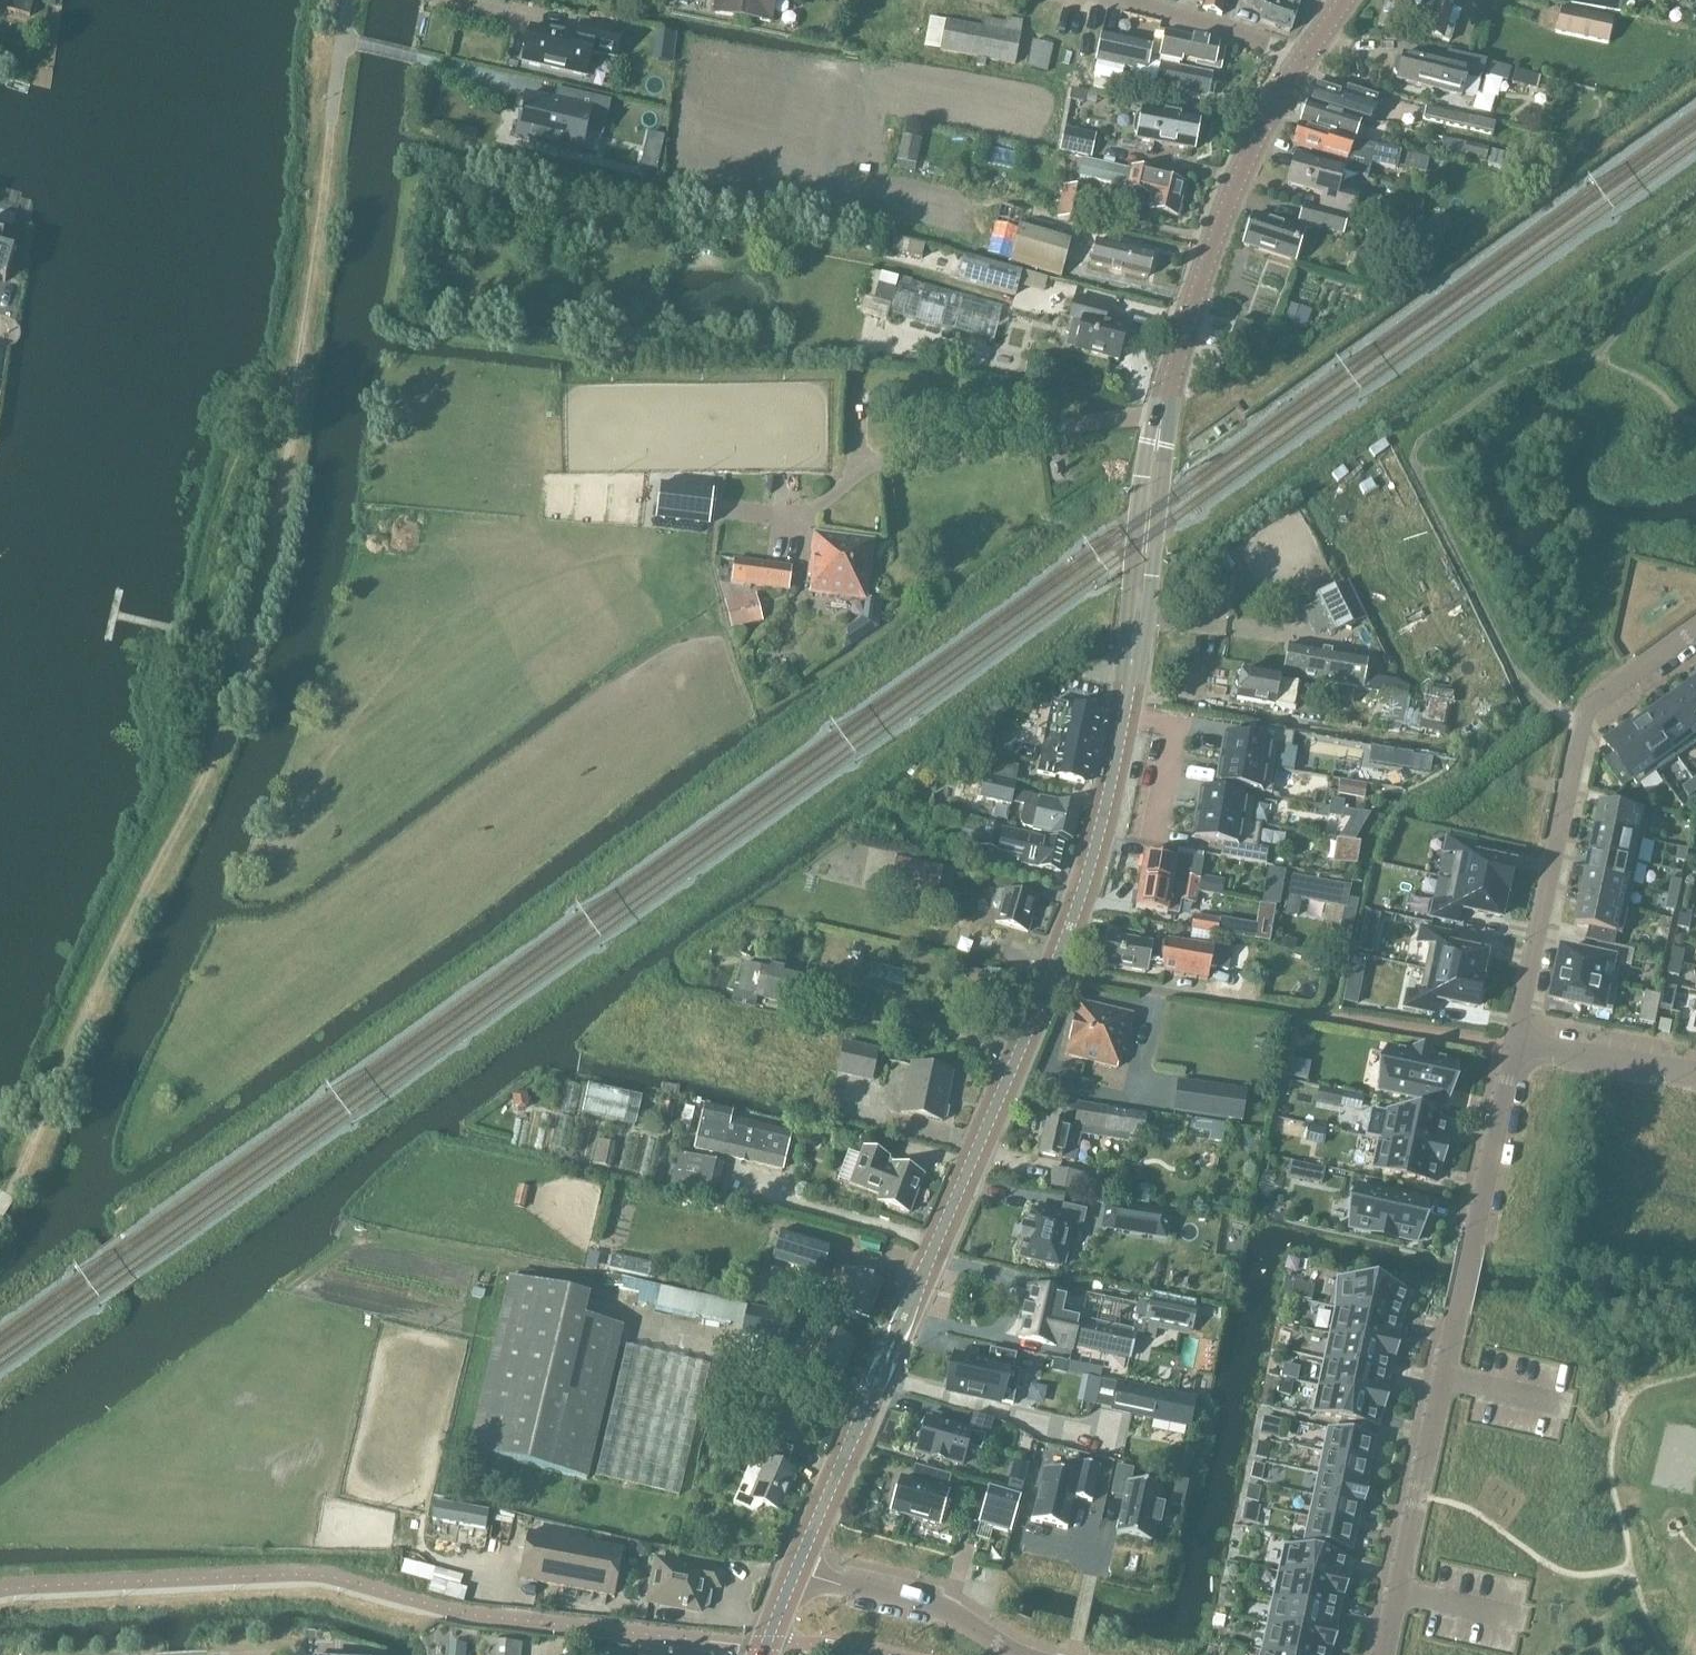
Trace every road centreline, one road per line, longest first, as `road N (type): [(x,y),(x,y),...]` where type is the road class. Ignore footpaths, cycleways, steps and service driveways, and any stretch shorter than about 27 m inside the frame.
road 1 (tertiary): [(797,1570),(1091,870),(1123,724),(1170,383),(1237,188),(1306,53)]
road 2 (track): [(333,134),(268,588),(210,772),(135,910),(0,1209)]
road 3 (residential): [(1514,1043),(1383,1654)]
road 4 (residential): [(1695,628),(1586,707),(1514,1043)]
road 5 (residential): [(1018,1654),(940,1608),(797,1570)]
road 6 (residential): [(1306,53),(1130,0)]
road 7 (residential): [(1695,1072),(1514,1043)]
road 8 (residential): [(333,134),(353,0)]

